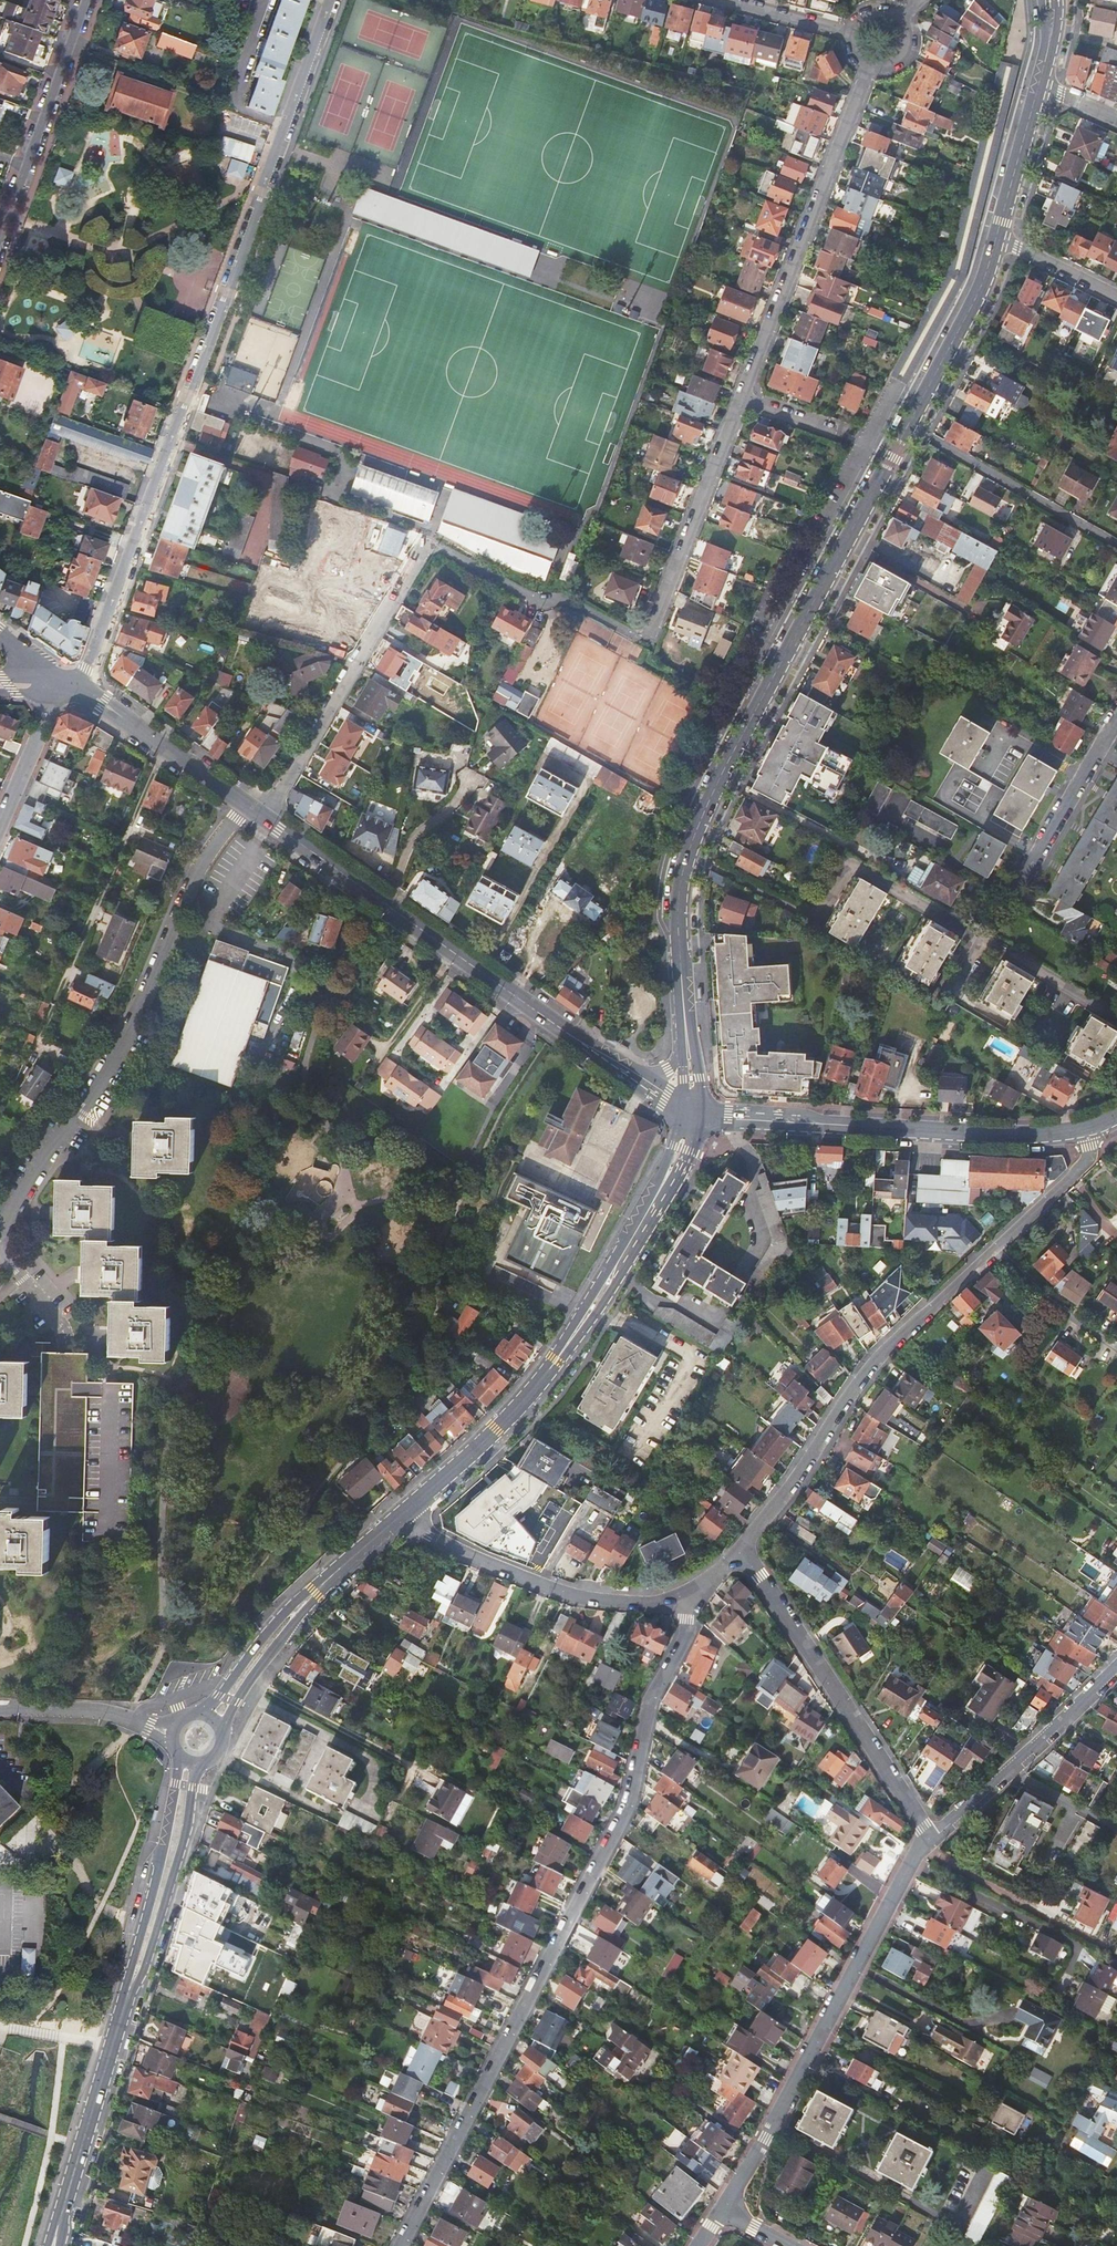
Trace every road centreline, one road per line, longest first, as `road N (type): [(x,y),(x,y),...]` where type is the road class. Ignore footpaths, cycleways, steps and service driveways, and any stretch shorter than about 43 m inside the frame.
road 1 (residential): [(68,686),(88,670),(331,0)]
road 2 (residential): [(401,2245),(629,1802),(655,1690),(683,1642),(689,1598)]
road 3 (secondary): [(907,427),(693,840),(678,916),(687,1043)]
road 4 (residential): [(267,820),(427,540),(537,600),(571,602),(633,636)]
road 5 (secondary): [(691,1110),(636,1236),(542,1380),(399,1517)]
road 6 (residential): [(0,1240),(83,1112),(144,1001),(199,869),(245,805)]
road 7 (secondary): [(635,1075),(267,820)]
road 8 (residential): [(723,2209),(930,1830)]
road 9 (residential): [(742,1550),(874,1364),(997,1247)]
road 10 (secondary): [(691,1110),(1005,1134),(1085,1128)]
road 11 (residential): [(869,65),(741,398)]
road 12 (residential): [(930,1830),(742,1550)]
road 13 (residential): [(399,1517),(538,1586),(605,1601),(689,1598)]
road 14 (secondary): [(179,1756),(117,2030)]
road 15 (secondary): [(117,2030),(150,1954),(196,1764)]
road 16 (residential): [(86,0),(0,239)]
road 17 (residential): [(741,398),(651,633)]
road 18 (residential): [(1116,1665),(930,1830)]
road 19 (residential): [(1116,546),(907,427)]
road 20 (secondary): [(358,1552),(289,1606),(200,1715)]
road 21 (secondary): [(220,1730),(277,1640),(358,1552)]
road 22 (secondary): [(117,2030),(53,2245)]
road 23 (secondary): [(245,805),(68,686)]
road 24 (secondary): [(996,237),(974,302),(907,427)]
road 25 (residential): [(1116,720),(1026,877)]
road 26 (residential): [(0,1709),(101,1713),(174,1731)]
road 27 (residential): [(997,1247),(1063,1313),(1116,1349)]
road 28 (residential): [(997,1247),(1086,1162),(1085,1128)]
road 29 (residential): [(68,686),(48,714),(0,826)]
road 30 (secondary): [(1038,88),(996,237)]
road 31 (residential): [(996,237),(1116,297)]
road 32 (residential): [(731,0),(852,32)]

